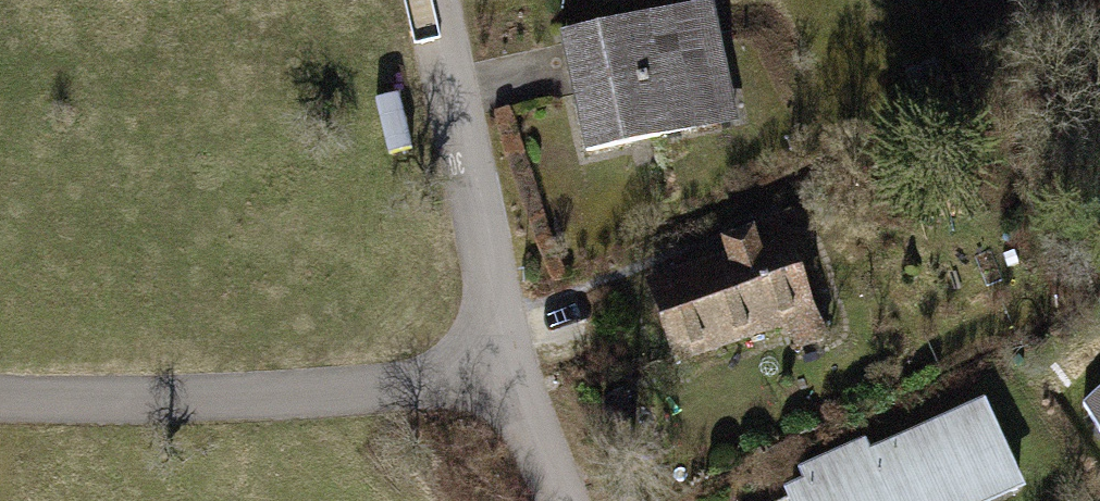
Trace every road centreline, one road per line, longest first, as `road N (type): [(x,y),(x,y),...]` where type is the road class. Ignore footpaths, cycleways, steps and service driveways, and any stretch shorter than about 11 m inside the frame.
road 1 (residential): [(433,0),(511,387),(559,500)]
road 2 (track): [(511,387),(0,402)]

